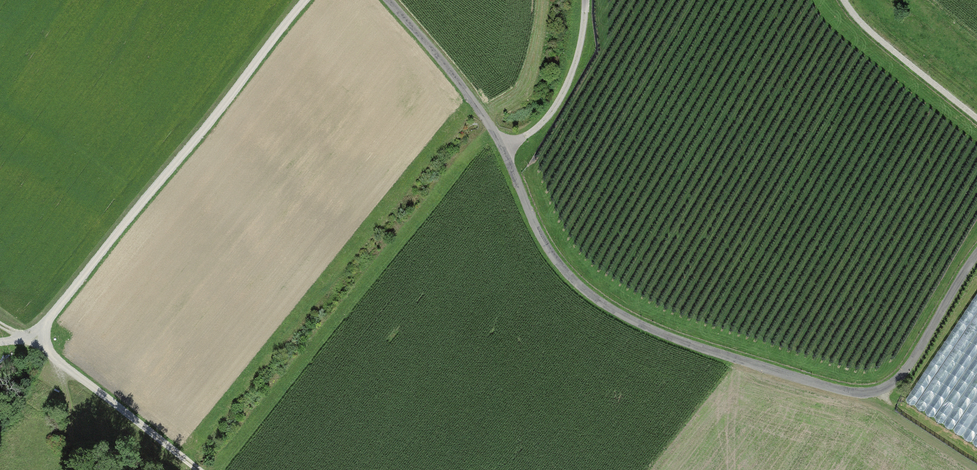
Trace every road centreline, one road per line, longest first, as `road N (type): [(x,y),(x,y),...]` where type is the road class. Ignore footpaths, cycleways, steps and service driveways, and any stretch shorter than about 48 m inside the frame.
road 1 (residential): [(388,0),(504,145),(554,258),(628,319),(822,385),(875,391),(901,376),(976,254)]
road 2 (track): [(305,0),(29,337)]
road 3 (track): [(842,0),(976,118)]
road 4 (track): [(504,145),(543,123),(557,103),(577,57),(585,0)]
road 5 (track): [(29,337),(66,364),(76,412),(70,469)]
road 6 (track): [(181,455),(66,364)]

